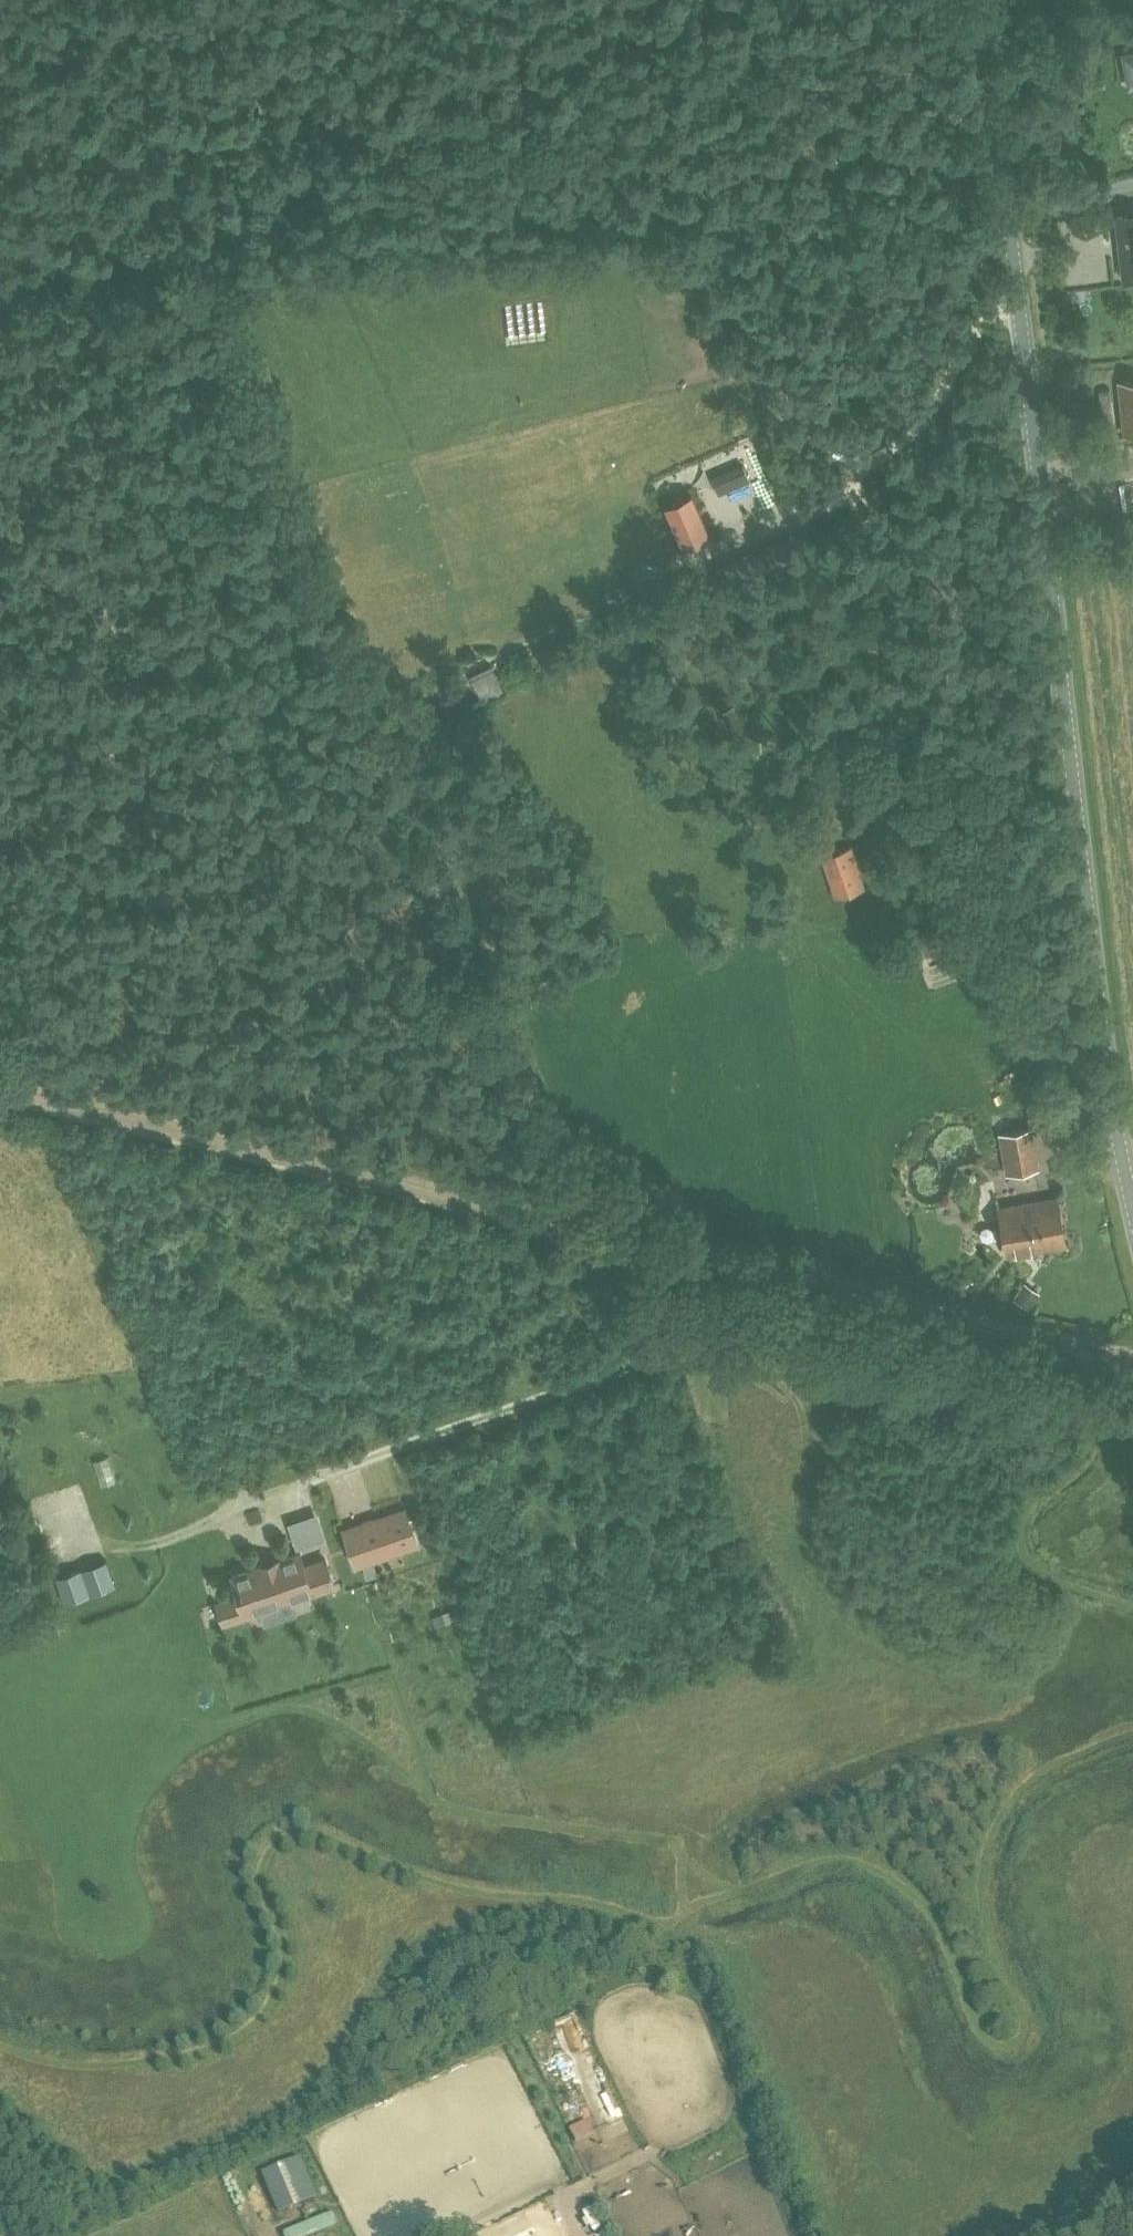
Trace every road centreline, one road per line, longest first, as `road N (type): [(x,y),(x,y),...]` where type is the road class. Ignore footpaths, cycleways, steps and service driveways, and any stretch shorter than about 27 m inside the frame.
road 1 (track): [(0,1079),(1132,1353)]
road 2 (tertiary): [(1132,1199),(1013,218)]
road 3 (tertiary): [(1013,218),(987,0)]
road 4 (unclassified): [(1013,218),(1132,185)]

